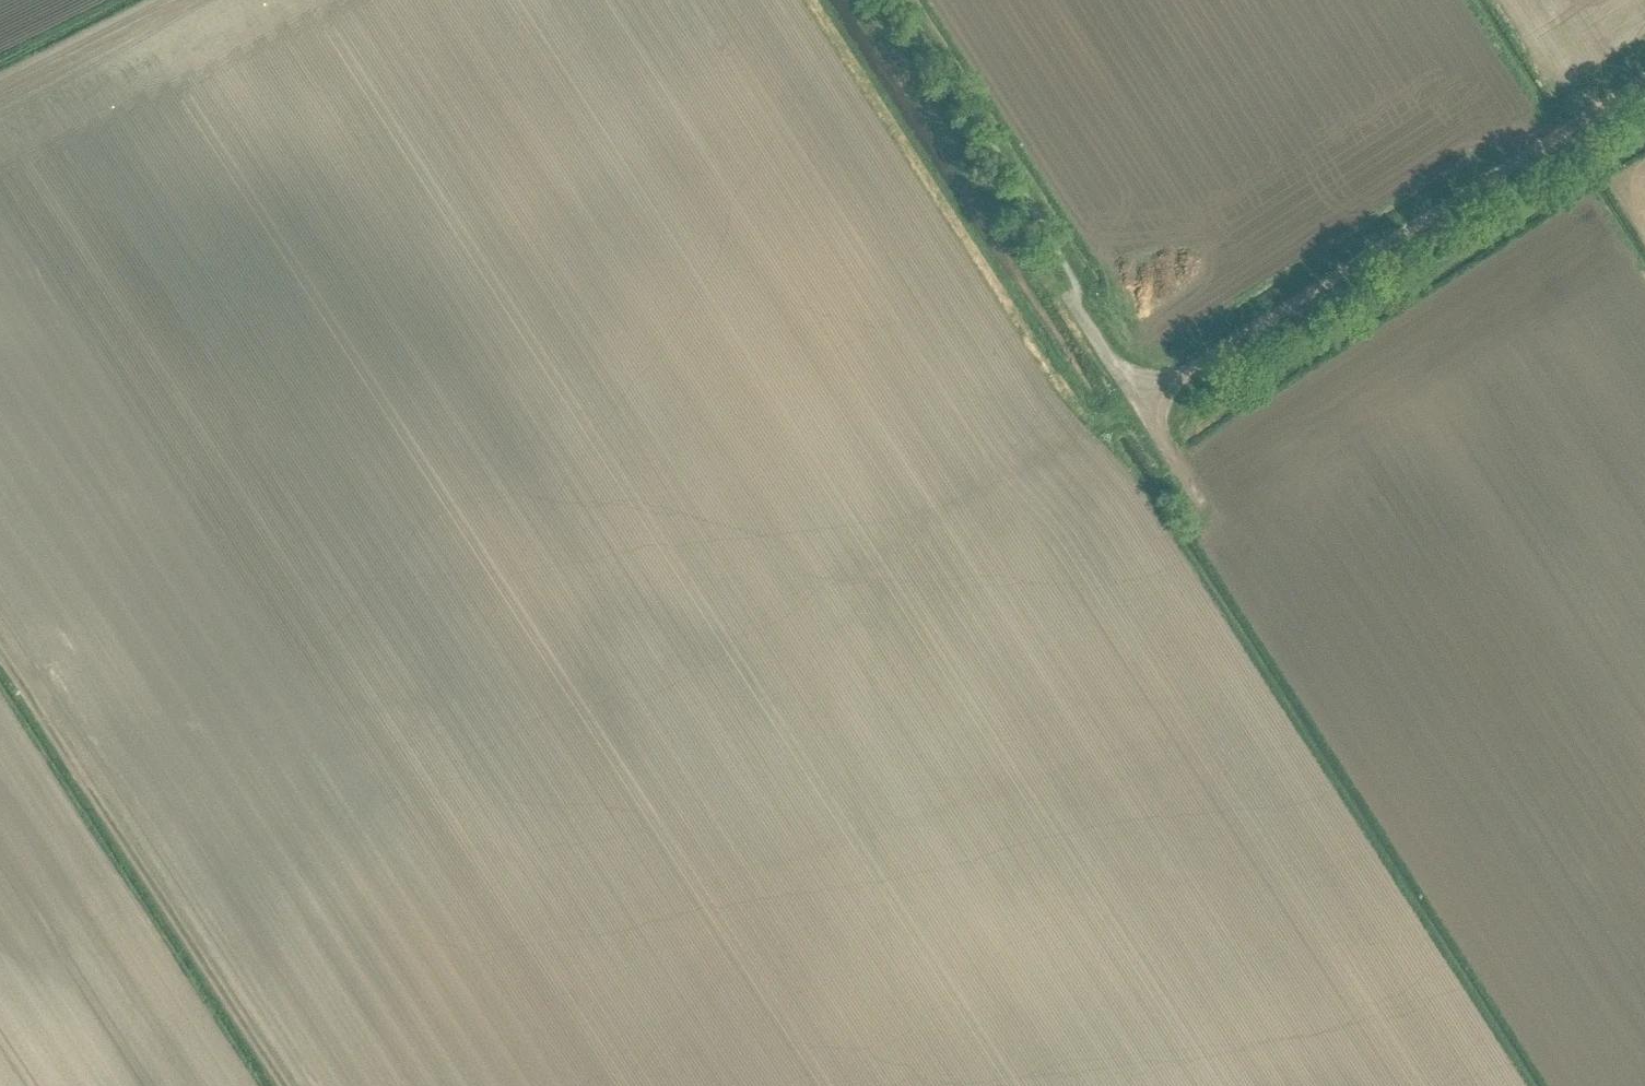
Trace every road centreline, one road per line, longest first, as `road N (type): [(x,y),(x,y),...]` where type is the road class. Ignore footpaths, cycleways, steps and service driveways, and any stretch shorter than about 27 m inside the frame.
road 1 (unclassified): [(1074,304),(1117,365),(1173,380),(1644,79)]

